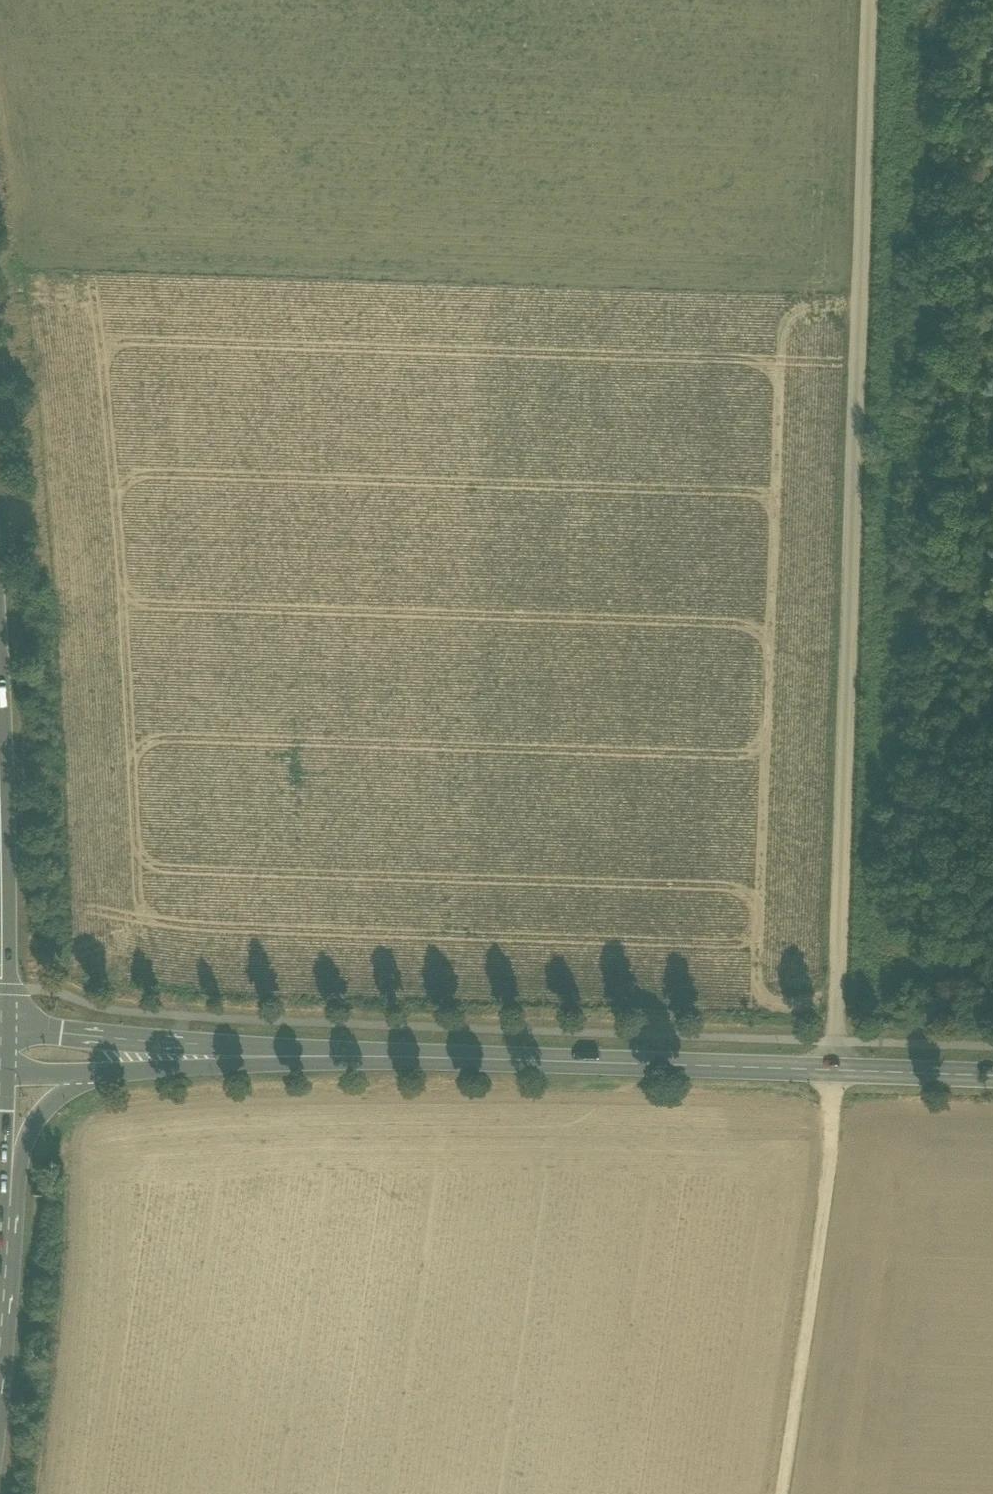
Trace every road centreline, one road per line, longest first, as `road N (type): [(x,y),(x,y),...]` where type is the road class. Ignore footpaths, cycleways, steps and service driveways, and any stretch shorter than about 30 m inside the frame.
road 1 (residential): [(835,1072),(870,0)]
road 2 (primary): [(835,1072),(300,1057)]
road 3 (track): [(782,1493),(832,1153),(835,1072)]
road 4 (primary): [(300,1057),(0,1027)]
road 5 (primary): [(96,1073),(300,1057)]
road 6 (primary): [(0,1199),(37,1123),(96,1073)]
road 7 (primary): [(992,1077),(835,1072)]

